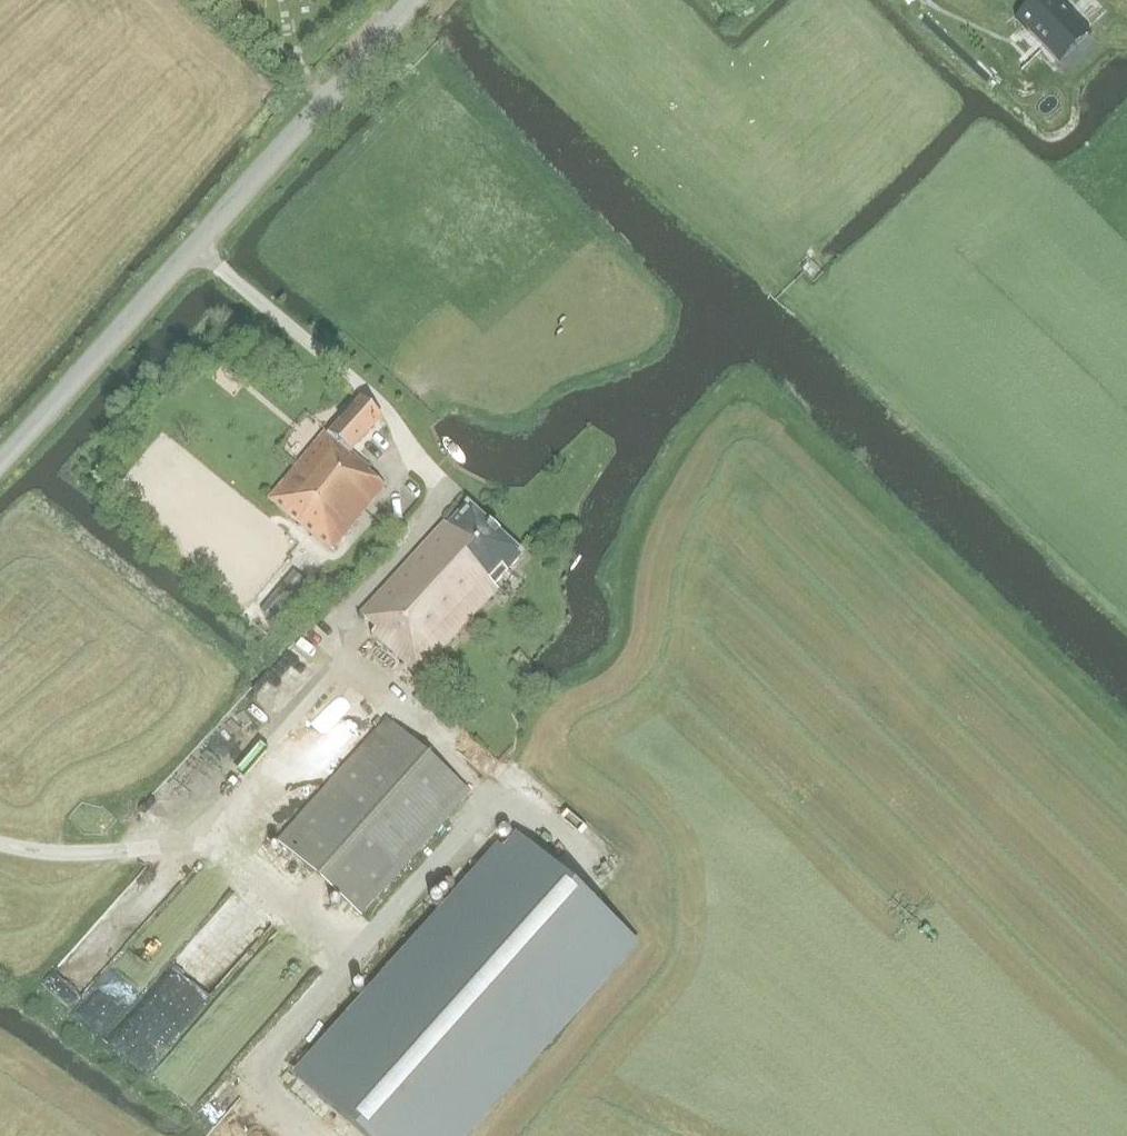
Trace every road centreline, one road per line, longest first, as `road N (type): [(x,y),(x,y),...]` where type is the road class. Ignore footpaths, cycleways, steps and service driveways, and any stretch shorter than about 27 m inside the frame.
road 1 (tertiary): [(0,462),(412,0)]
road 2 (track): [(297,1135),(245,1087),(351,960)]

